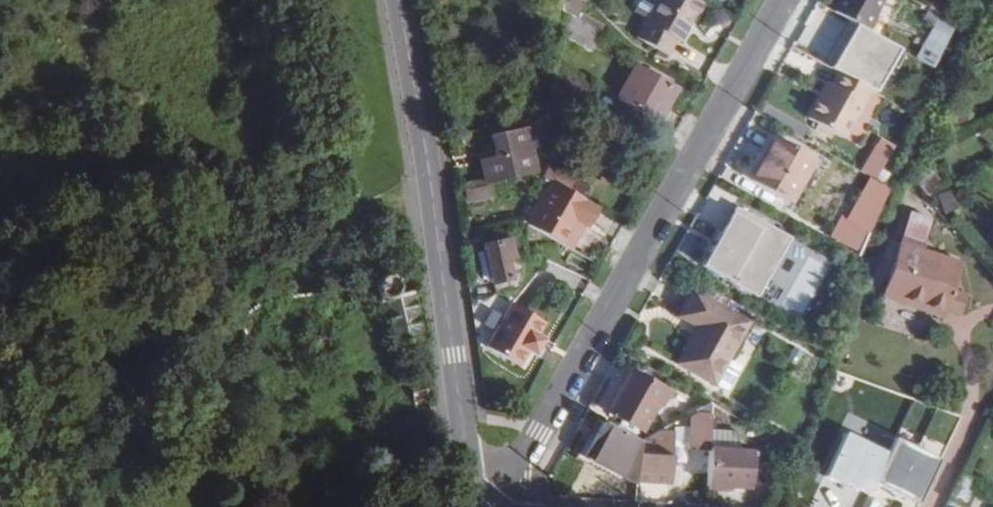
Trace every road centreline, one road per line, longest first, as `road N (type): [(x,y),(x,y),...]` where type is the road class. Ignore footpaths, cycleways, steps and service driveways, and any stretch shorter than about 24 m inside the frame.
road 1 (residential): [(783,0),(539,433),(489,506)]
road 2 (residential): [(399,0),(475,506)]

